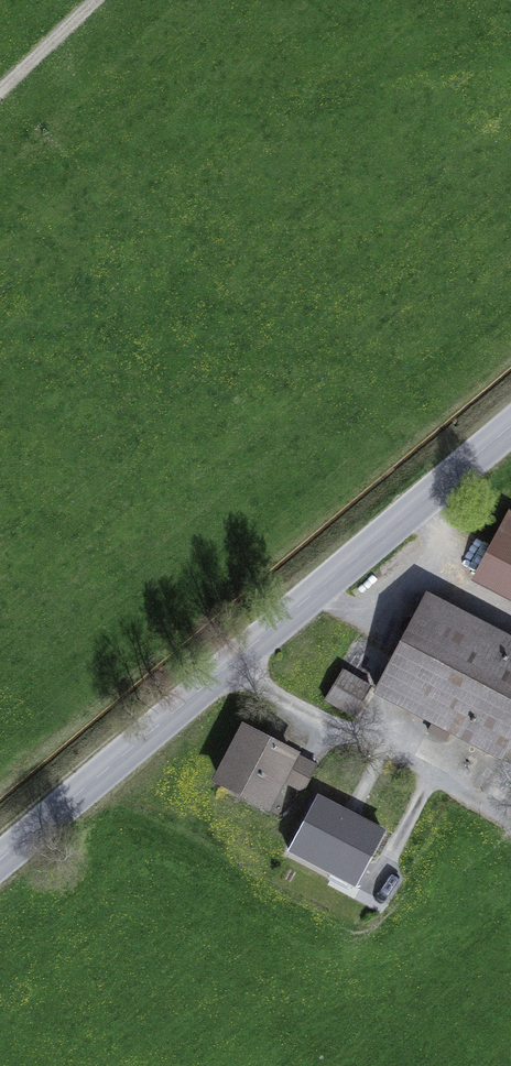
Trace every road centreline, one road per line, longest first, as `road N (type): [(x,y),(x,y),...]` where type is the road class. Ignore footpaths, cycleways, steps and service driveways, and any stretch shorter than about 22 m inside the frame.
road 1 (unclassified): [(0,860),(510,427)]
road 2 (track): [(98,0),(0,93)]

